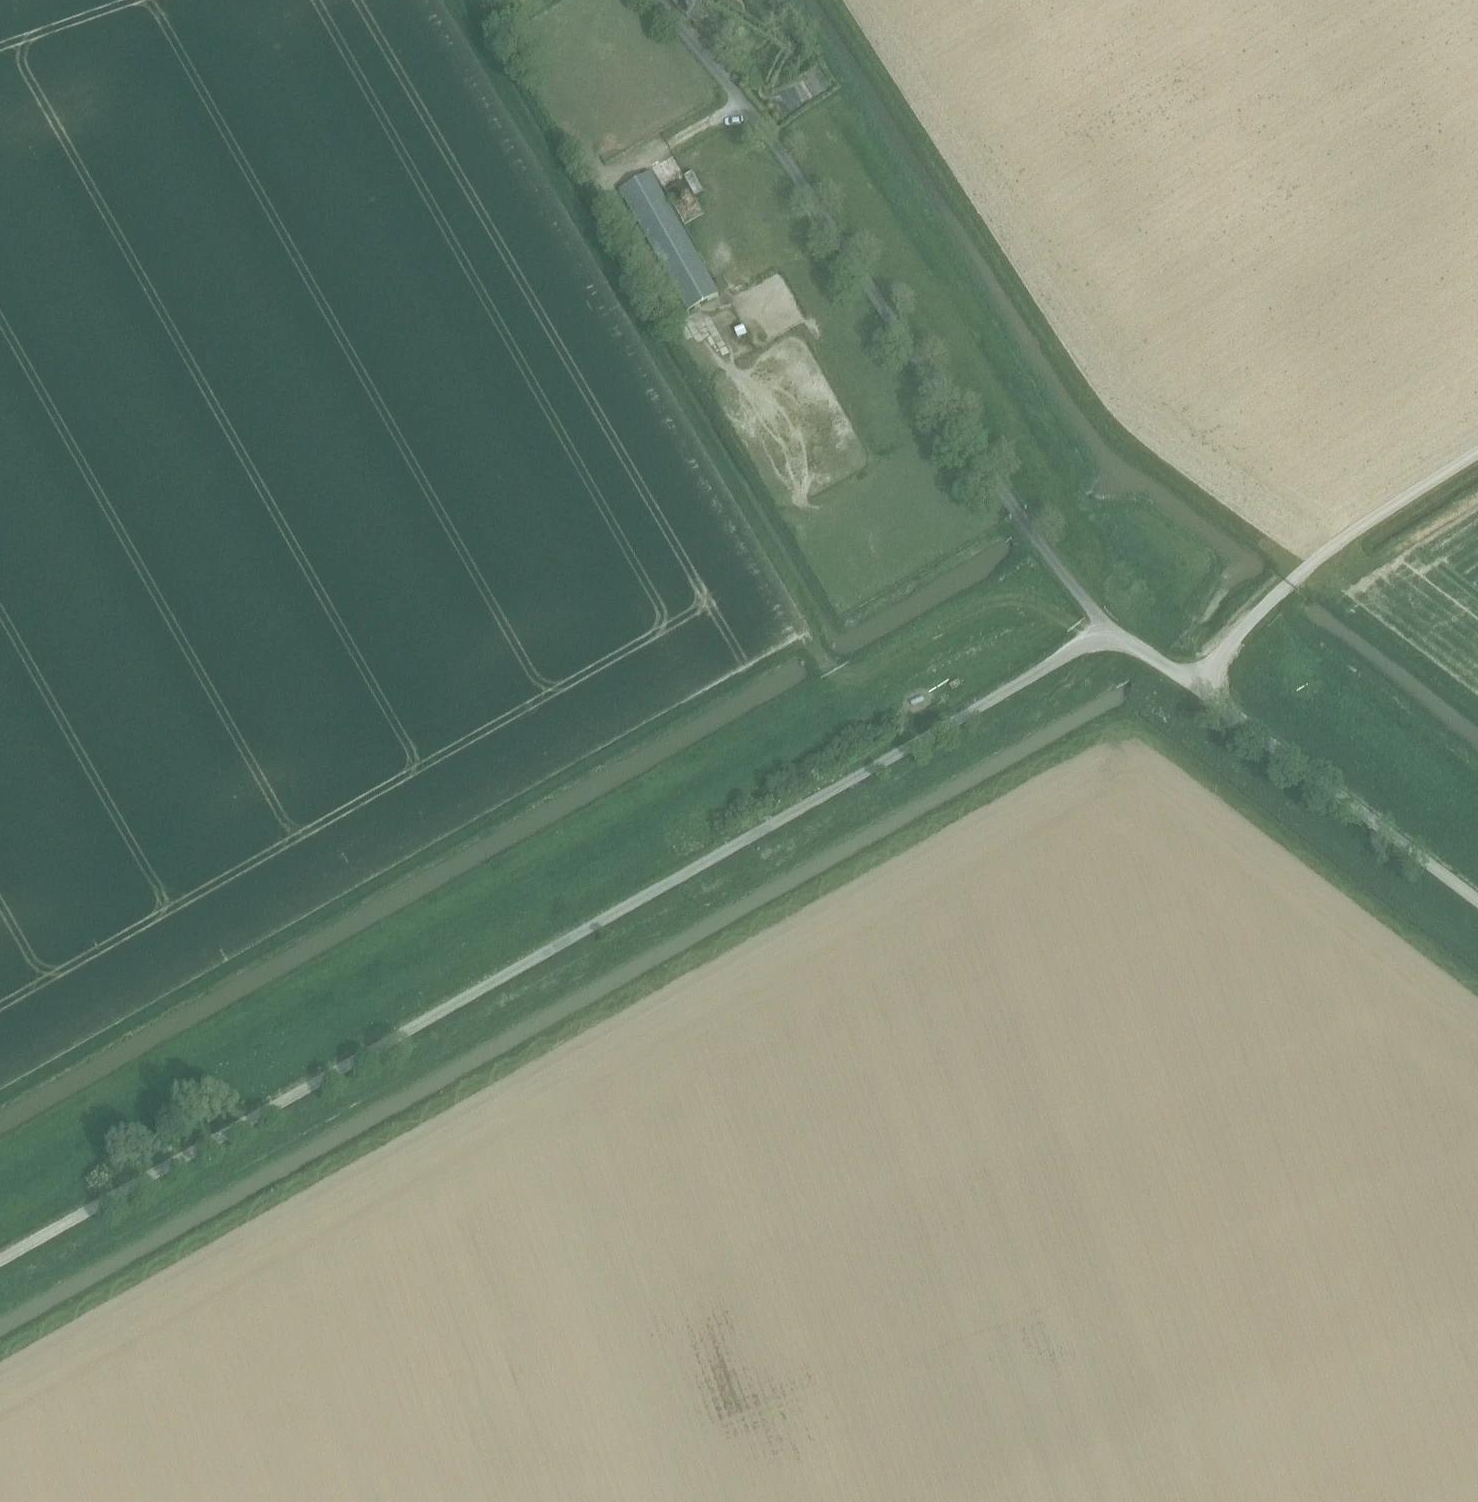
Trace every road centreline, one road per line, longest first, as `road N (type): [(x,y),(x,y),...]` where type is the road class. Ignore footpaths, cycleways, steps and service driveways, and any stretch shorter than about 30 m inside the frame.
road 1 (unclassified): [(0,1261),(1093,640)]
road 2 (unclassified): [(1477,903),(1194,684),(1130,642),(1093,640)]
road 3 (track): [(784,593),(832,673),(851,674),(991,600),(1029,600),(1093,640)]

